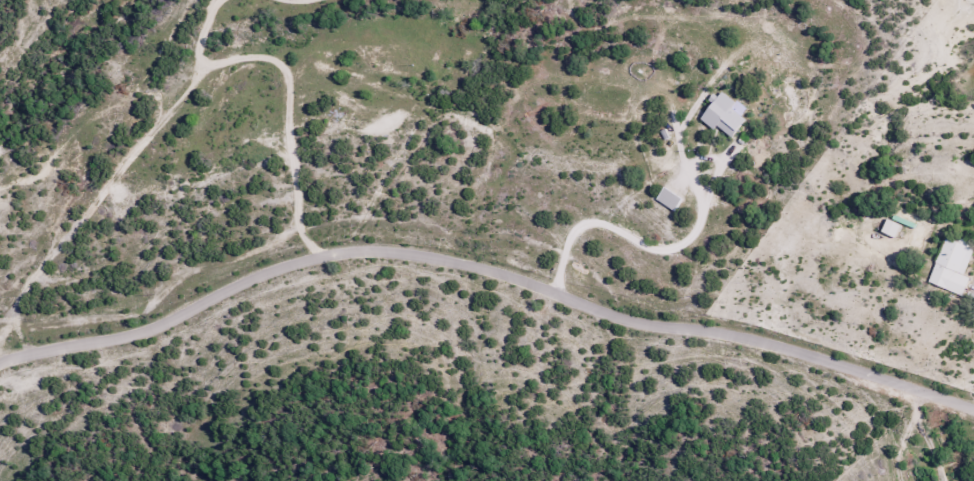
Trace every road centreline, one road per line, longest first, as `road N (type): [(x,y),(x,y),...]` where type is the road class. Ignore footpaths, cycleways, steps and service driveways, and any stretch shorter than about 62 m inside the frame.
road 1 (residential): [(973,409),(792,347),(635,320),(490,270),(388,250),(306,260),(148,331),(0,366)]
road 2 (residential): [(0,336),(198,83),(214,27),(241,0)]

